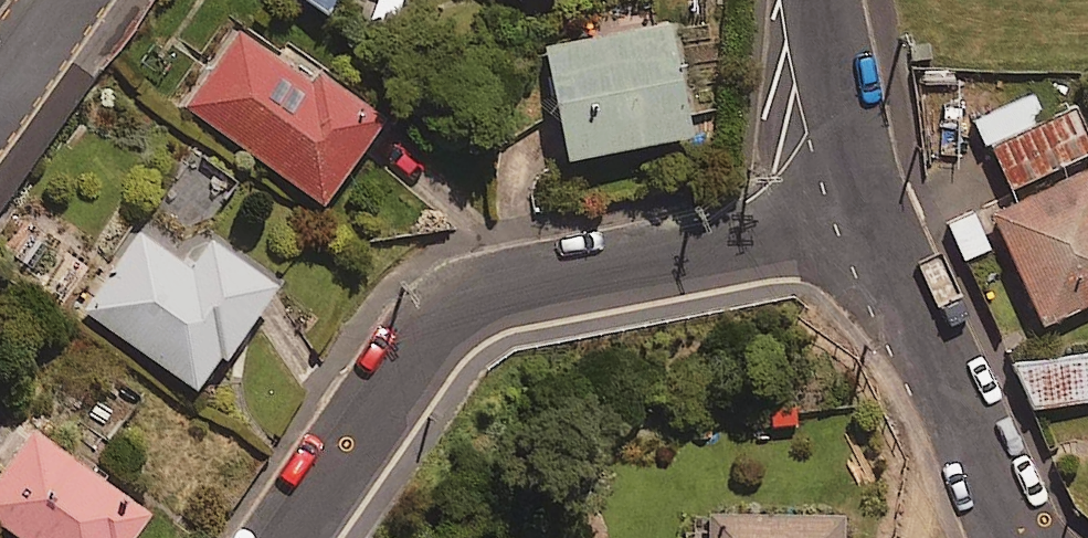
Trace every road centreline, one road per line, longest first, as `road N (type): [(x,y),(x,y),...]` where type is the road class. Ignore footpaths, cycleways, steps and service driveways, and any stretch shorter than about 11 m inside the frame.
road 1 (residential): [(836,211),(555,271),(450,306),(287,537)]
road 2 (residential): [(975,537),(836,211)]
road 3 (residential): [(836,211),(816,0)]

